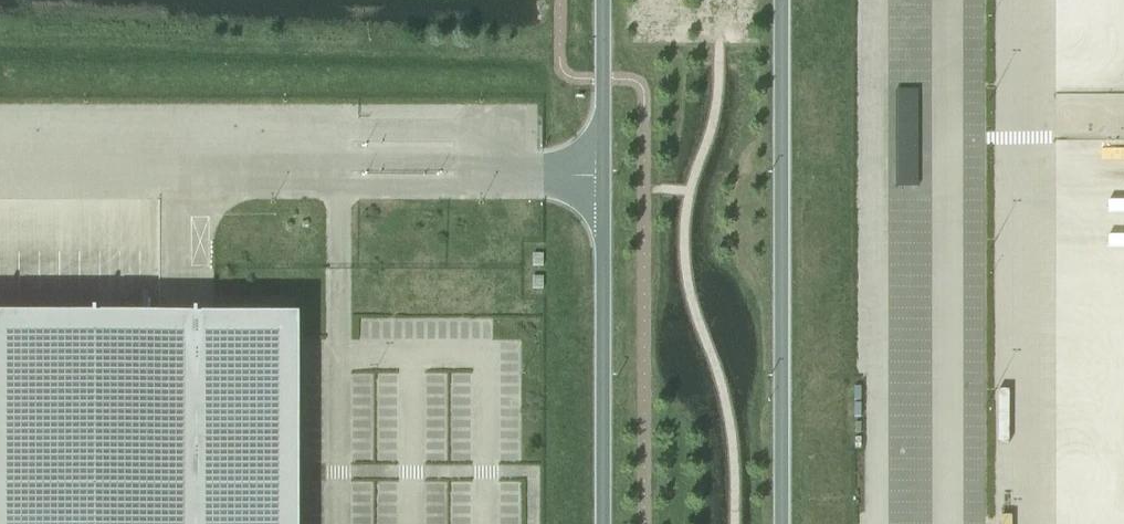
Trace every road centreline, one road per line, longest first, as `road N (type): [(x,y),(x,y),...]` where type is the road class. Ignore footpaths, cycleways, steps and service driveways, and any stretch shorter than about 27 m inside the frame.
road 1 (unclassified): [(782,523),(780,0)]
road 2 (unclassified): [(603,0),(603,523)]

